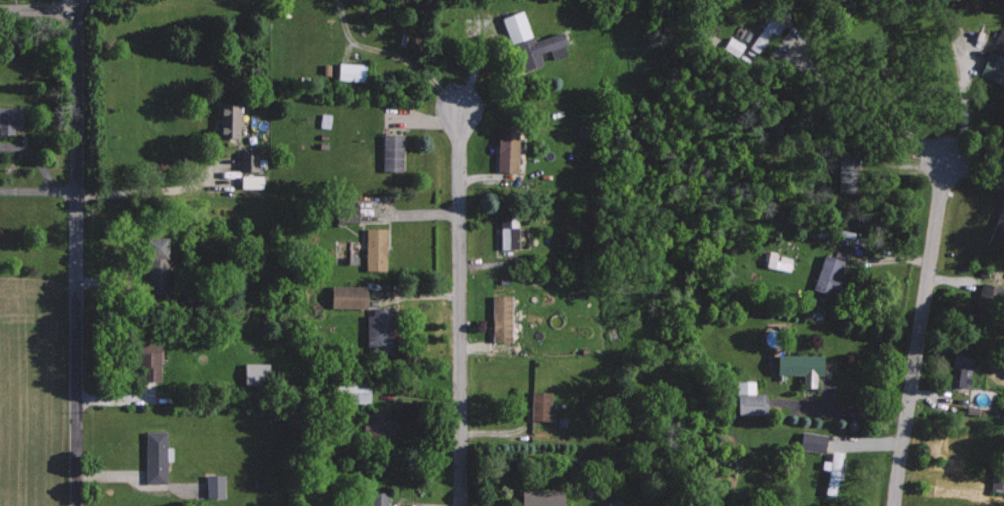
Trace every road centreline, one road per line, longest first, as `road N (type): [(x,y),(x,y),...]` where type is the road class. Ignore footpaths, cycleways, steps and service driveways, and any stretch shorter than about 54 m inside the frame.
road 1 (tertiary): [(76,505),(75,0)]
road 2 (residential): [(460,505),(458,108)]
road 3 (residential): [(894,505),(942,159)]

